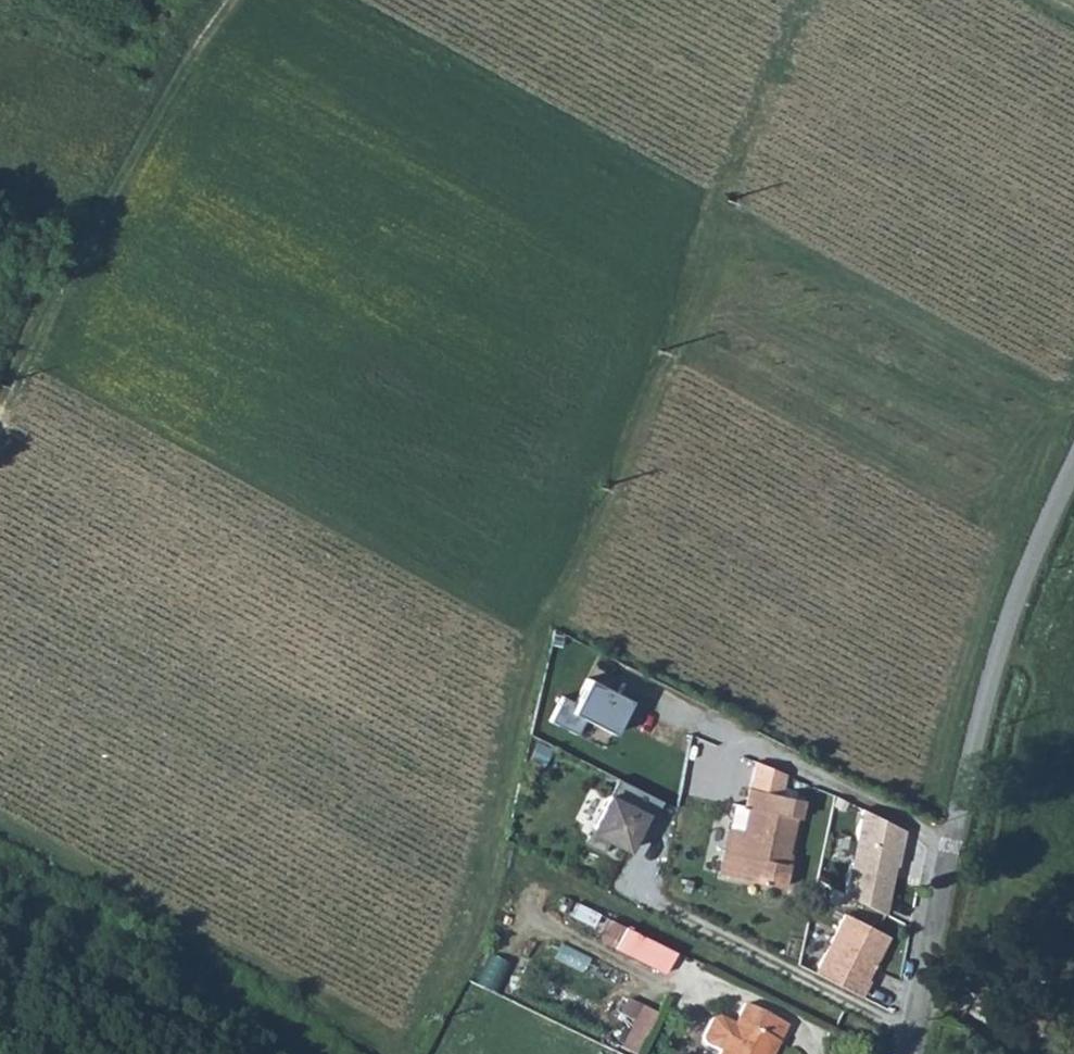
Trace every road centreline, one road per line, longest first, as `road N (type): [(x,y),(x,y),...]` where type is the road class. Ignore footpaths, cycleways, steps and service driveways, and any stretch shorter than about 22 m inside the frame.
road 1 (residential): [(998,675),(912,1053)]
road 2 (unclassified): [(998,675),(1073,480)]

